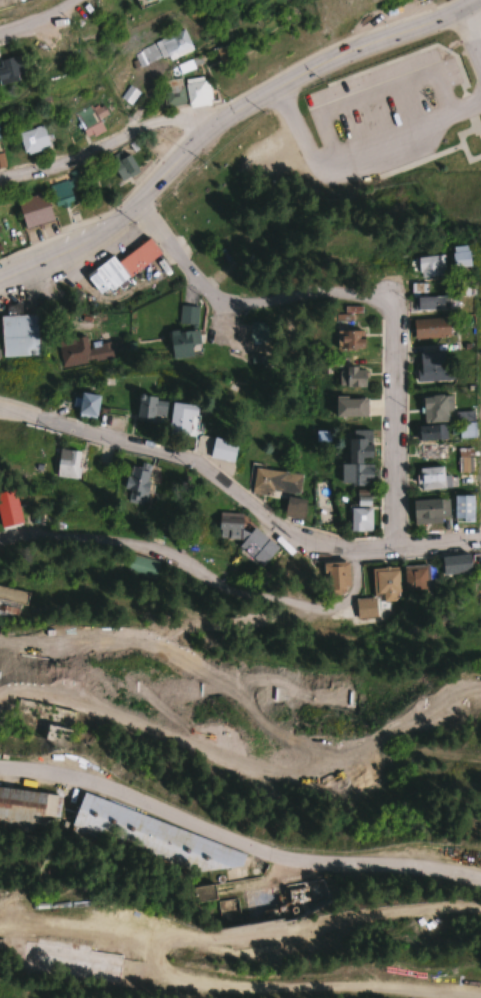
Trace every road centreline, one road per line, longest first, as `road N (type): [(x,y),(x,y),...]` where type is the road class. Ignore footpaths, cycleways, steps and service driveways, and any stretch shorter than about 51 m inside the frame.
road 1 (primary): [(0,284),(39,269),(142,200),(226,122),(328,65),(476,0)]
road 2 (residential): [(396,545),(391,303),(379,296),(230,302),(207,289),(142,200)]
road 3 (residential): [(480,536),(310,543),(194,460),(0,404)]
road 4 (residential): [(0,174),(57,163),(177,114),(226,122)]

